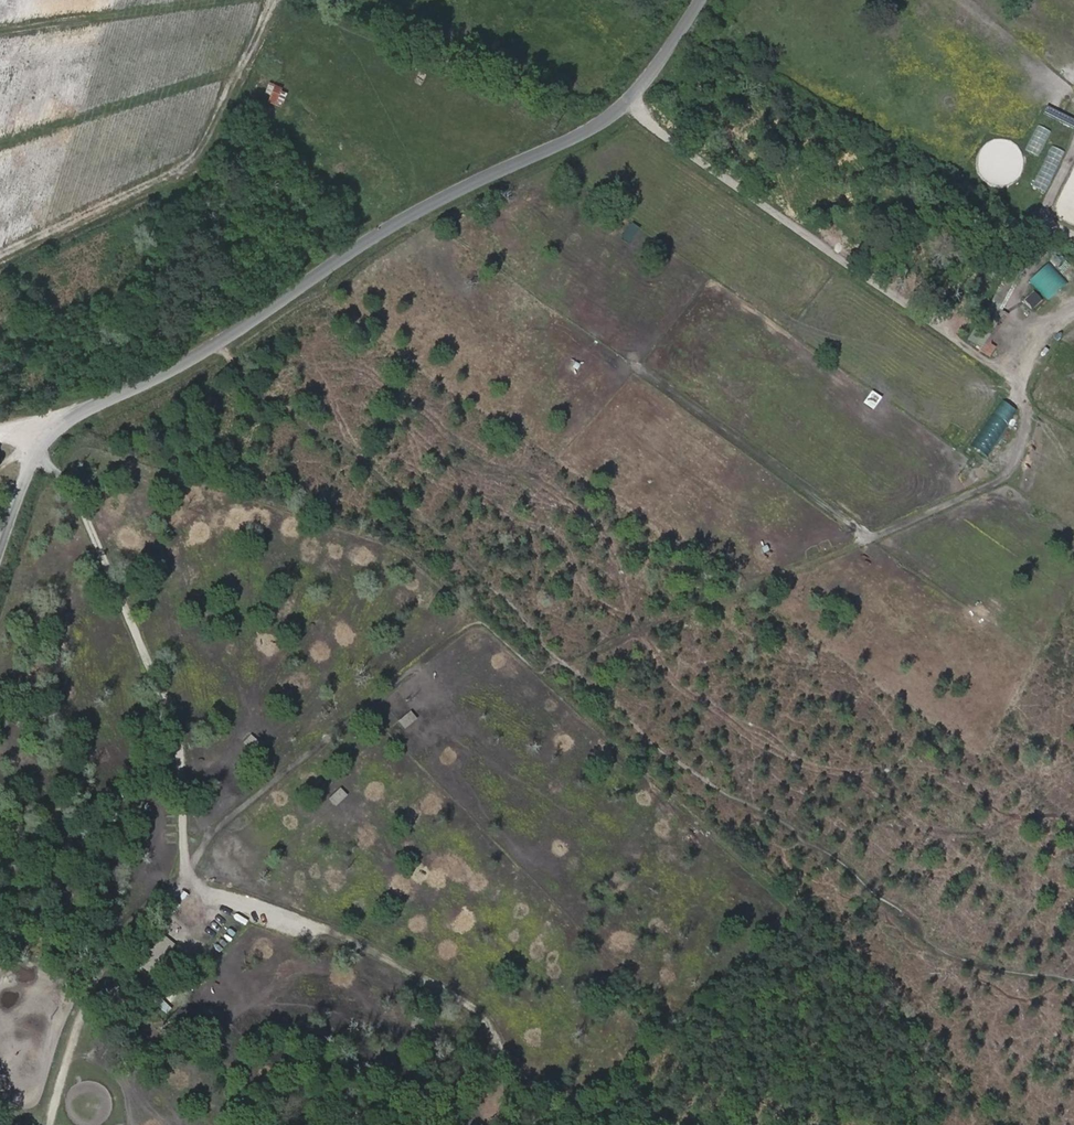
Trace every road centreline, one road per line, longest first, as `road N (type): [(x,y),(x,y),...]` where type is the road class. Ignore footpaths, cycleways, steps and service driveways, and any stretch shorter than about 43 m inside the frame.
road 1 (track): [(218,343),(264,395),(415,510),(562,662),(663,750),(908,913),(1002,994),(1038,998),(1073,981)]
road 2 (tertiary): [(699,0),(643,84),(601,122),(400,221),(197,356),(62,422)]
road 3 (track): [(562,662),(1026,471)]
road 4 (track): [(38,454),(88,524),(168,706),(184,782),(189,881)]
road 5 (track): [(288,0),(205,181),(0,279)]
road 6 (track): [(0,141),(256,69)]
road 7 (track): [(0,34),(239,0)]
road 8 (tertiary): [(0,556),(38,454),(62,422)]
road 9 (track): [(0,465),(62,422),(0,433)]

